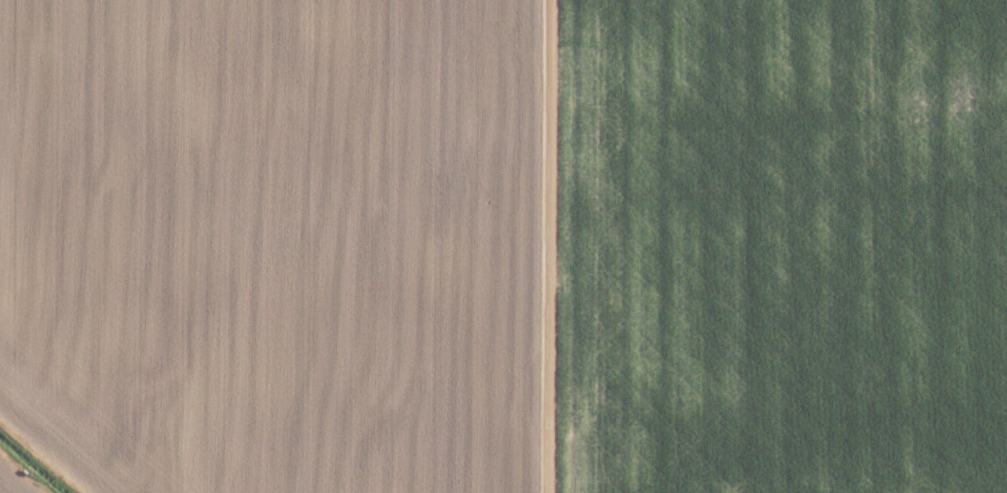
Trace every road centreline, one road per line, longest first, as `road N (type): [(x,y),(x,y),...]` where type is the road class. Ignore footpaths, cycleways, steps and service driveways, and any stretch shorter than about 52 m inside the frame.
road 1 (residential): [(546,492),(546,0)]

